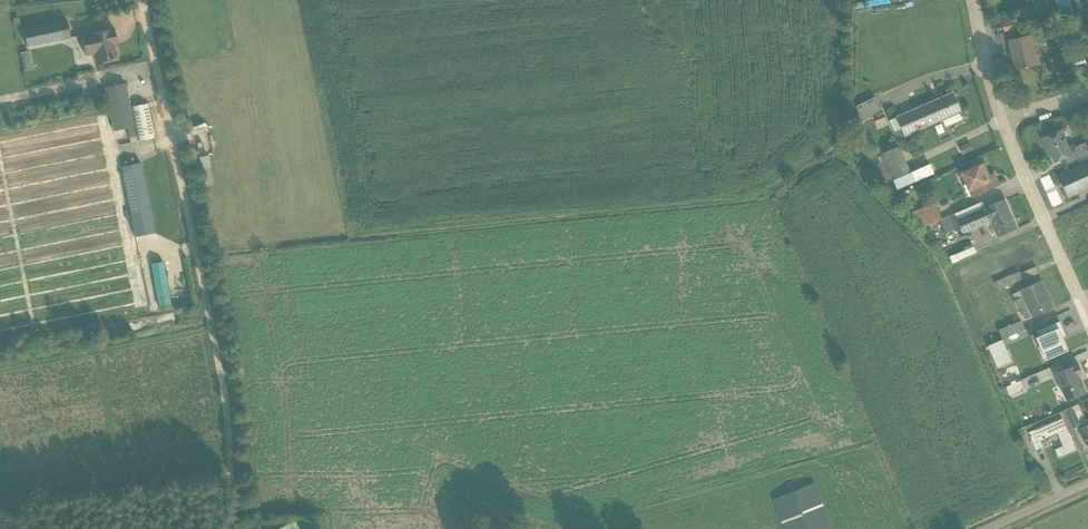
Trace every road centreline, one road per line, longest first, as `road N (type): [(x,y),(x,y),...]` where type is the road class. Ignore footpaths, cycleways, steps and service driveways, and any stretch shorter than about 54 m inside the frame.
road 1 (track): [(229,528),(223,389),(141,0)]
road 2 (residential): [(1087,319),(1001,121)]
road 3 (residential): [(1001,121),(973,0)]

